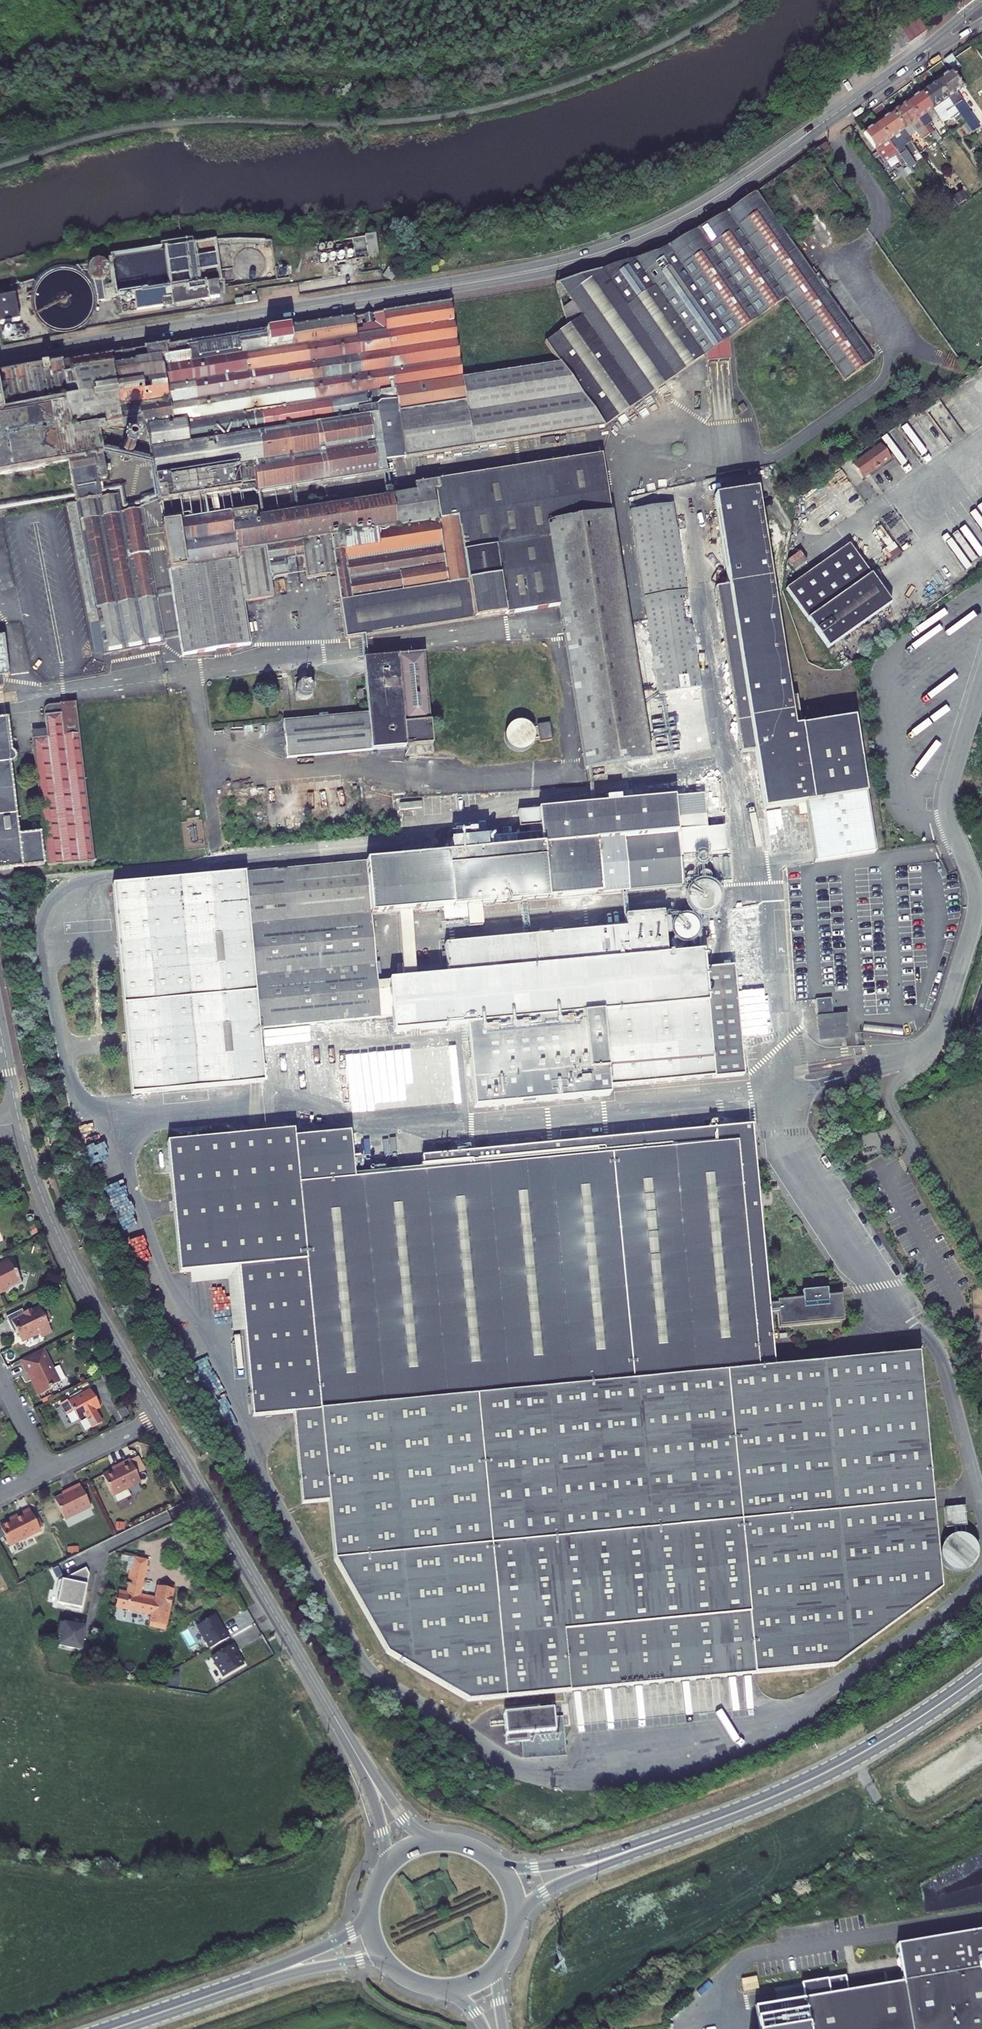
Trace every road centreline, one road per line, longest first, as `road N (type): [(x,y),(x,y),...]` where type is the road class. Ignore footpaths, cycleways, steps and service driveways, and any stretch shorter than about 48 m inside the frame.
road 1 (secondary): [(0,361),(603,252),(706,205),(900,68)]
road 2 (unclassified): [(981,684),(948,803),(975,892),(970,936),(938,1028),(912,1057),(878,1066)]
road 3 (tertiary): [(159,1417),(346,1737)]
road 4 (secondary): [(671,1836),(844,1762),(981,1674)]
road 5 (tertiary): [(19,1122),(60,1241),(159,1417)]
road 6 (unclassified): [(981,1259),(895,1112),(878,1066)]
road 7 (secondary): [(671,1836),(543,1867),(488,1857)]
road 8 (secondary): [(516,1930),(546,1890),(671,1836)]
road 9 (secondary): [(241,1985),(351,1960),(394,1967)]
road 10 (secondary): [(372,1907),(339,1940),(241,1985)]
road 11 (tertiary): [(346,1737),(380,1822),(379,1883)]
road 12 (tertiary): [(445,1842),(406,1820),(346,1737)]
road 13 (secondary): [(114,2028),(241,1985)]
road 14 (residential): [(48,1471),(159,1417)]
road 15 (unclassified): [(878,1066),(759,1077)]

